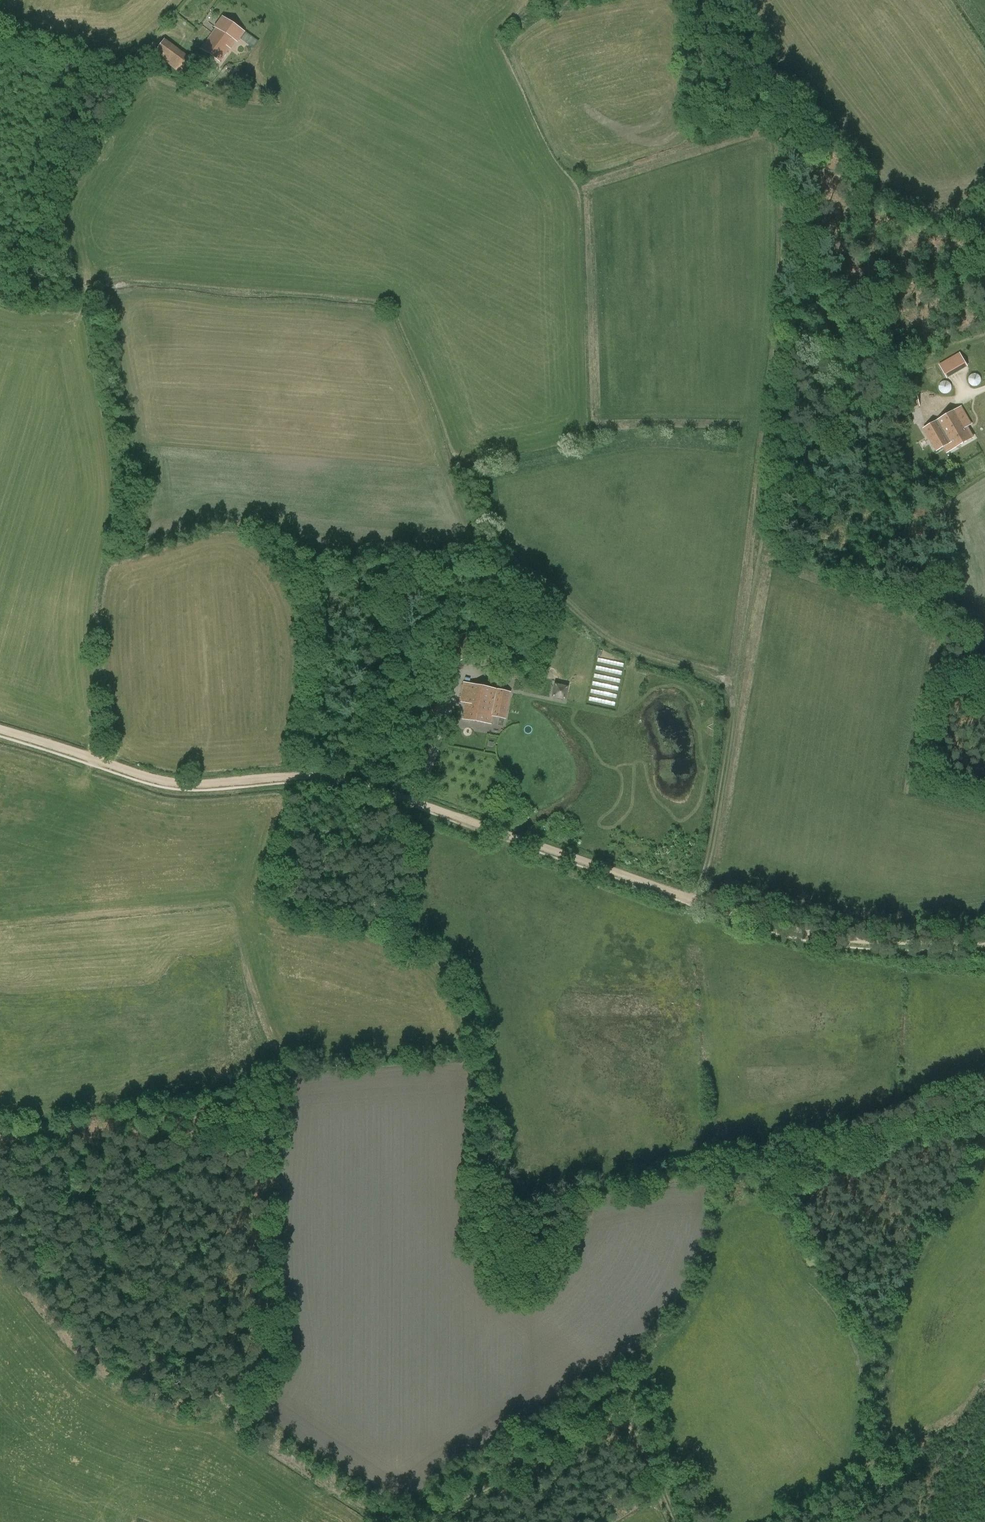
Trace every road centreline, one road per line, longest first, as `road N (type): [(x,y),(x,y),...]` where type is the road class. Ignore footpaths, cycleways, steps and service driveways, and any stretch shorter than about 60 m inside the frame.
road 1 (track): [(984,941),(800,931),(355,782),(174,783),(0,730)]
road 2 (track): [(480,546),(504,554),(608,642),(714,675),(727,688),(727,761),(697,900)]
road 3 (track): [(428,1521),(624,1412),(676,1521)]

